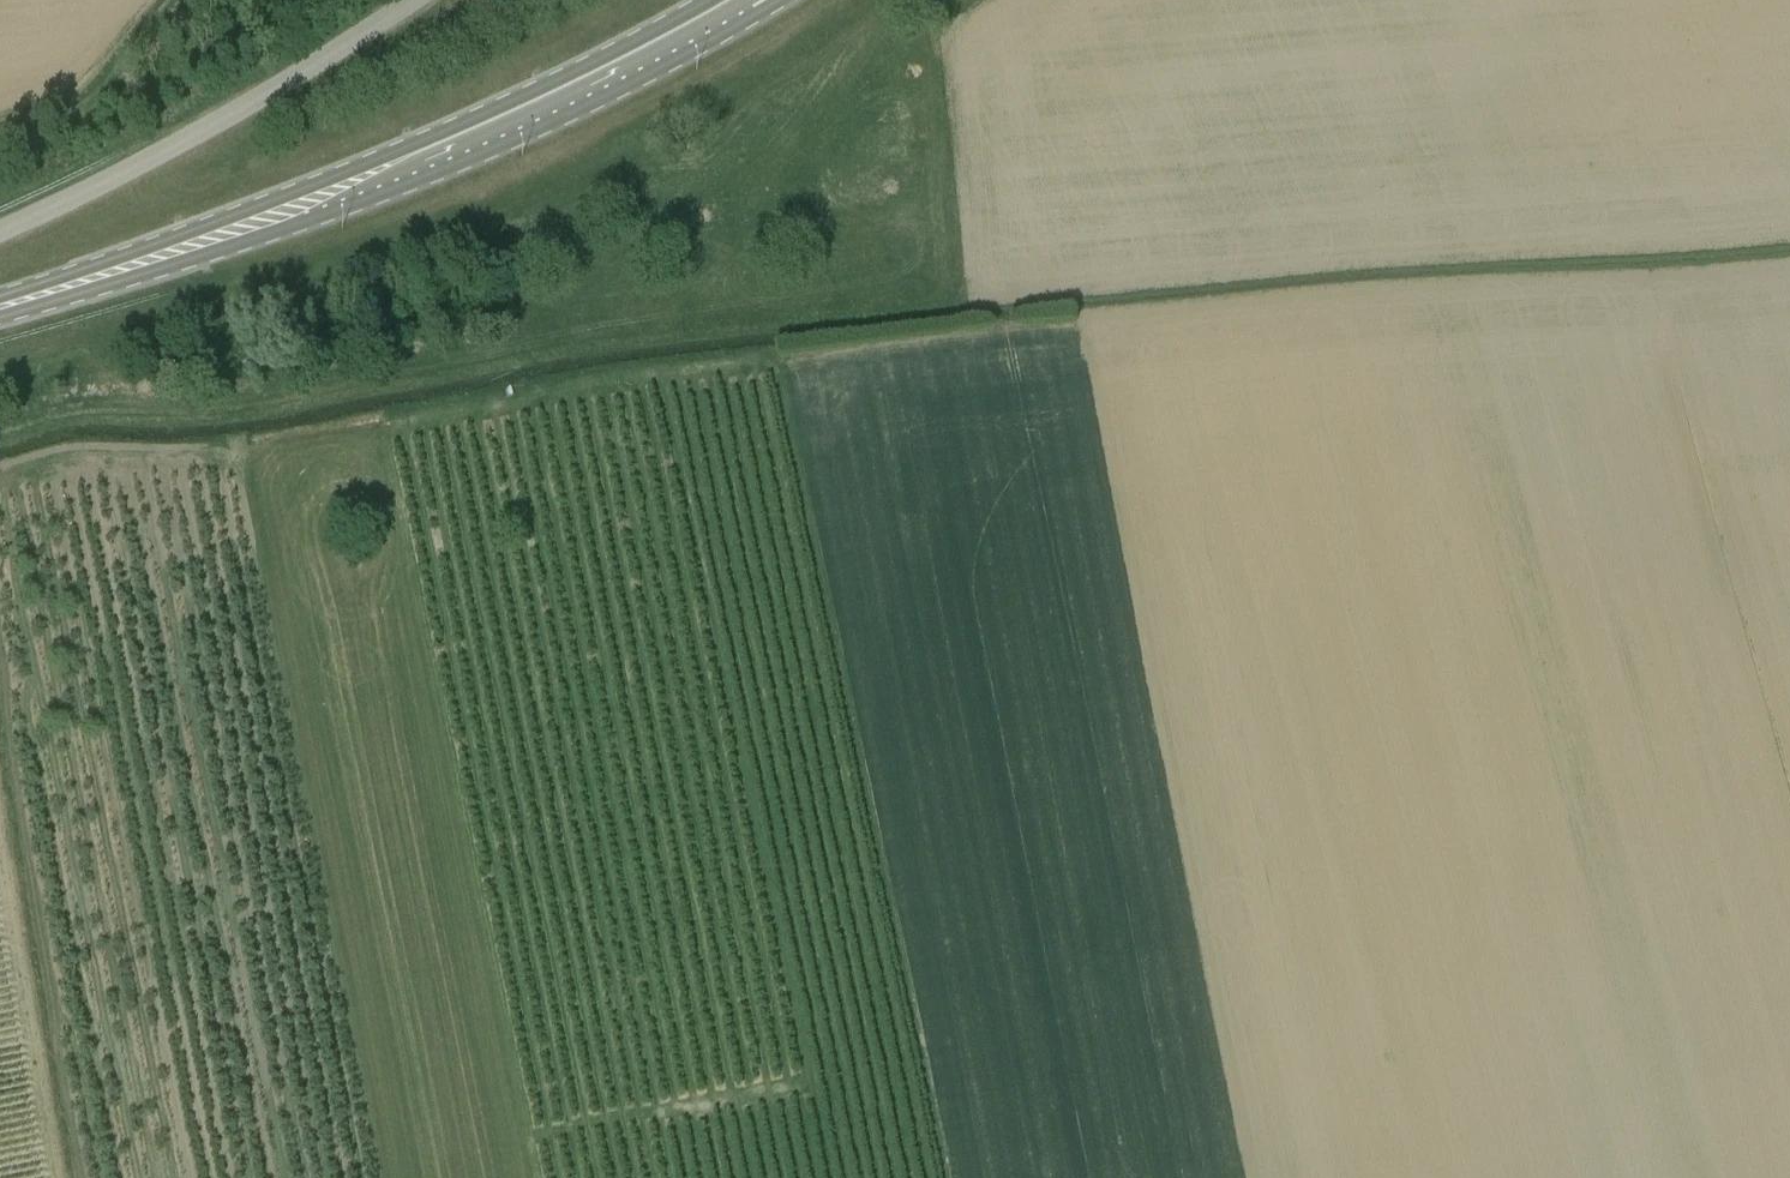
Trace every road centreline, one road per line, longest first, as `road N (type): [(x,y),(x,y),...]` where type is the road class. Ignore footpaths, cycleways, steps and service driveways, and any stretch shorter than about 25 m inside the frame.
road 1 (primary): [(0,303),(351,191),(522,124),(745,0)]
road 2 (unclassified): [(0,218),(273,93),(416,0)]

